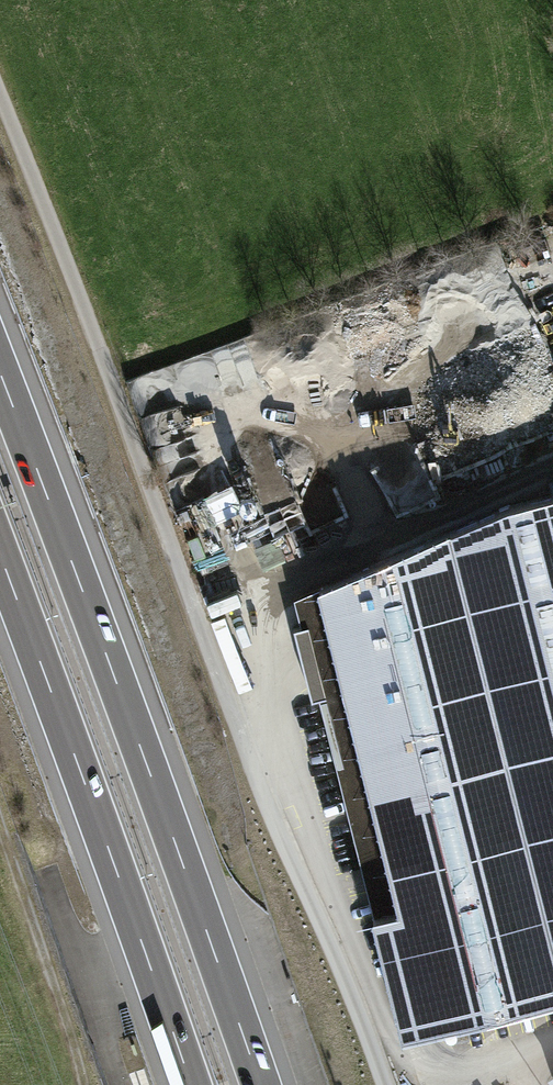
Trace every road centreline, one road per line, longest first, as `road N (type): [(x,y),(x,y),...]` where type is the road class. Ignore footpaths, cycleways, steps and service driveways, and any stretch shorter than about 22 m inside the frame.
road 1 (motorway): [(260,1084),(0,375)]
road 2 (track): [(0,97),(219,674)]
road 3 (motorway): [(0,556),(191,1084)]
road 4 (track): [(84,1084),(0,827)]

